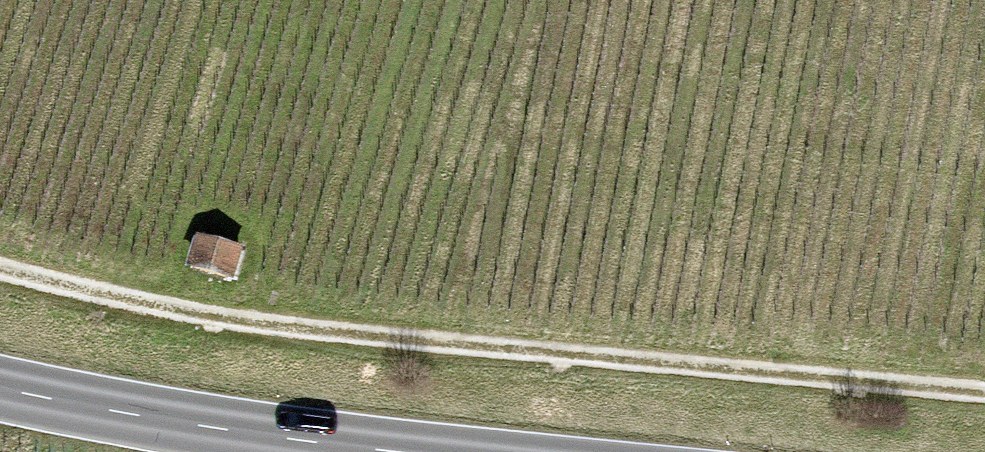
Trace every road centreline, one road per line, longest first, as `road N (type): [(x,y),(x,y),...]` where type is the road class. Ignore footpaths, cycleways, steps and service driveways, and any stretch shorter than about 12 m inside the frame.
road 1 (track): [(0,272),(175,317),(984,389)]
road 2 (primary): [(0,384),(156,420),(467,451)]

